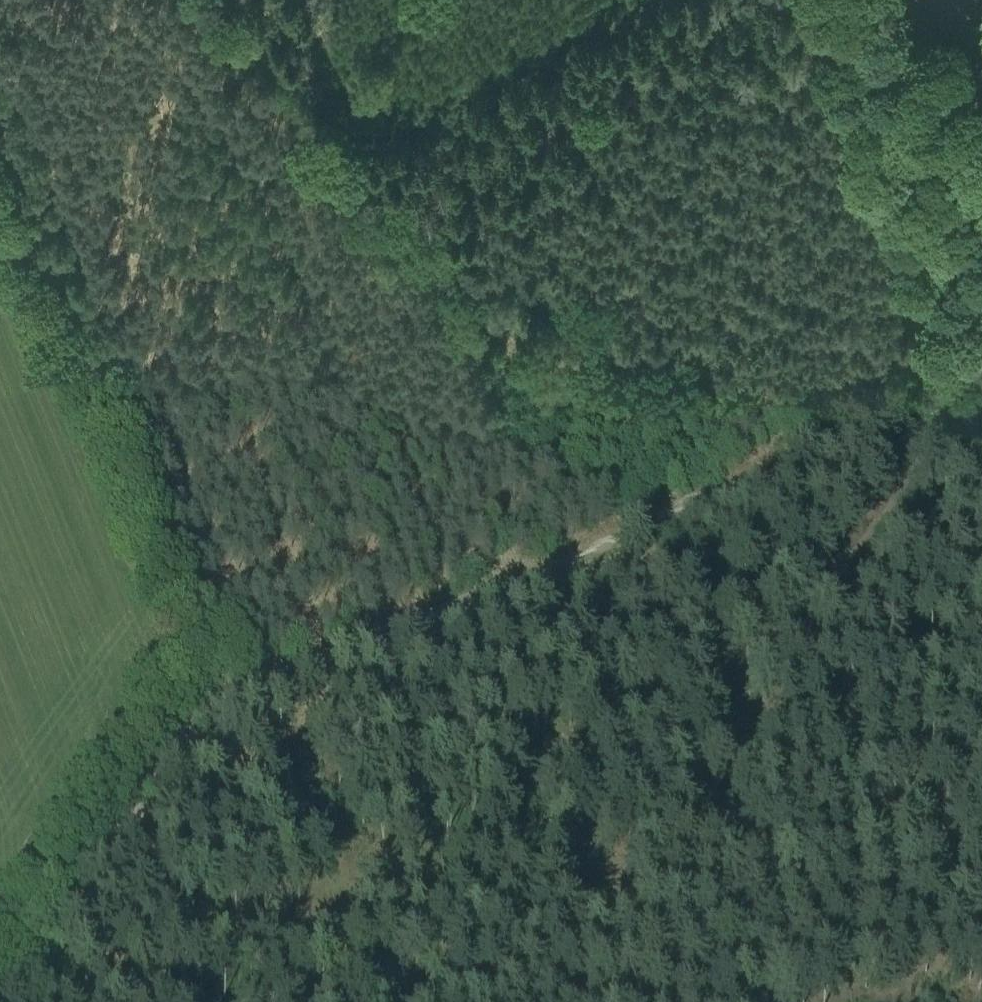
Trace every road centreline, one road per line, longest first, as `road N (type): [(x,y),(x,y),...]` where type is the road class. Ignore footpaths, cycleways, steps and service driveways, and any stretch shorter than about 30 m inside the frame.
road 1 (track): [(950,391),(202,689)]
road 2 (track): [(911,293),(799,328),(691,340),(631,317),(550,278),(374,147),(296,71),(241,0)]
road 3 (track): [(950,391),(928,462),(538,1001)]
road 4 (track): [(0,164),(202,689)]
road 5 (track): [(798,0),(950,391)]
road 6 (track): [(202,689),(0,1001)]

